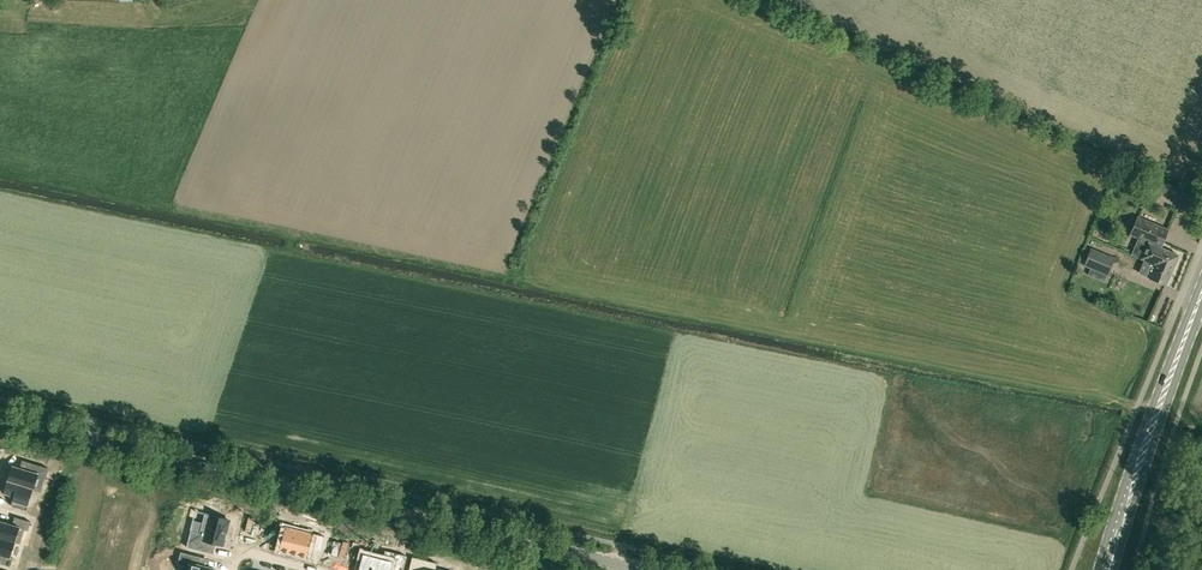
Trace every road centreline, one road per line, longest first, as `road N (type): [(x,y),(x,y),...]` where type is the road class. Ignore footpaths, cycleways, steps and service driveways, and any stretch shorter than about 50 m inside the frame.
road 1 (tertiary): [(654,569),(0,416)]
road 2 (secondary): [(1107,569),(1201,307)]

